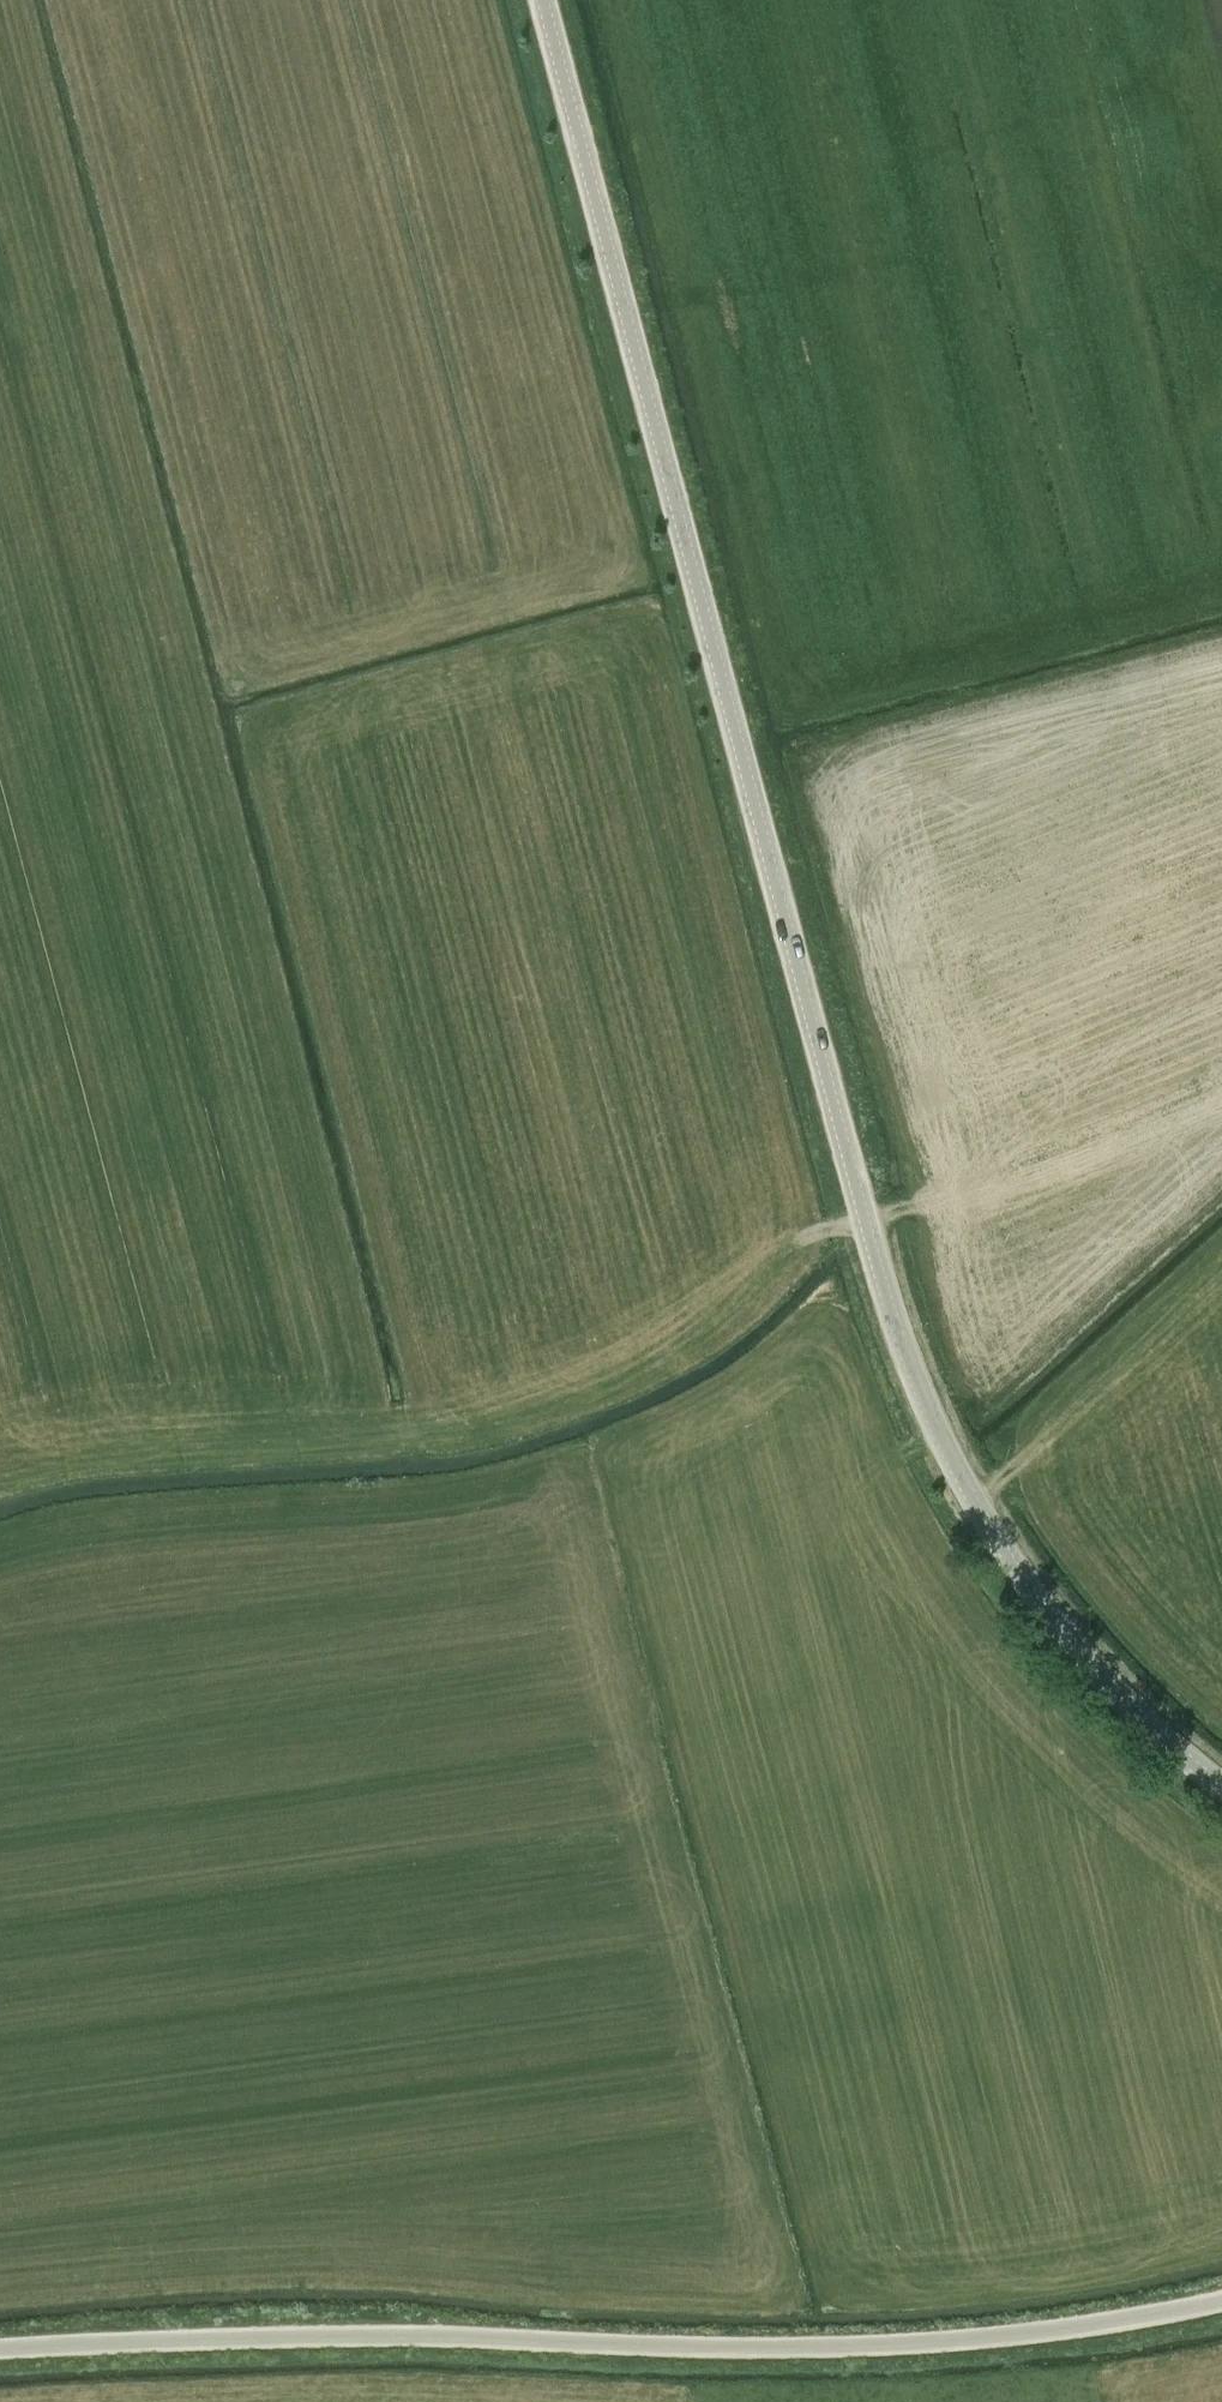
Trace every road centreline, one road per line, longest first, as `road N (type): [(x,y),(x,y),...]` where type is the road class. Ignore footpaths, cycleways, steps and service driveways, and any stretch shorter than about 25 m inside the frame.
road 1 (tertiary): [(1221,1796),(1140,1723),(1044,1616),(975,1509),(880,1269),(837,1130),(546,0)]
road 2 (unclassified): [(0,2378),(454,2363),(704,2379),(1014,2363),(1221,2330)]

